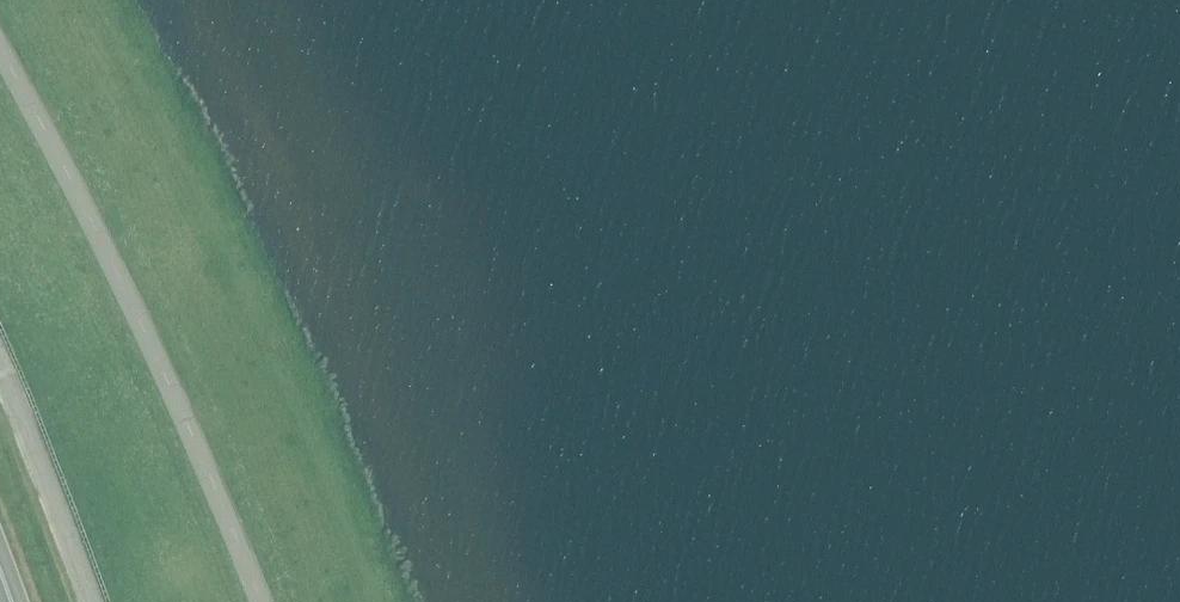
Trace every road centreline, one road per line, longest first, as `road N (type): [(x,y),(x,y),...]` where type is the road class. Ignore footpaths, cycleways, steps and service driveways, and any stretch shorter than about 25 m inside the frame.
road 1 (unclassified): [(89,601),(0,369)]

